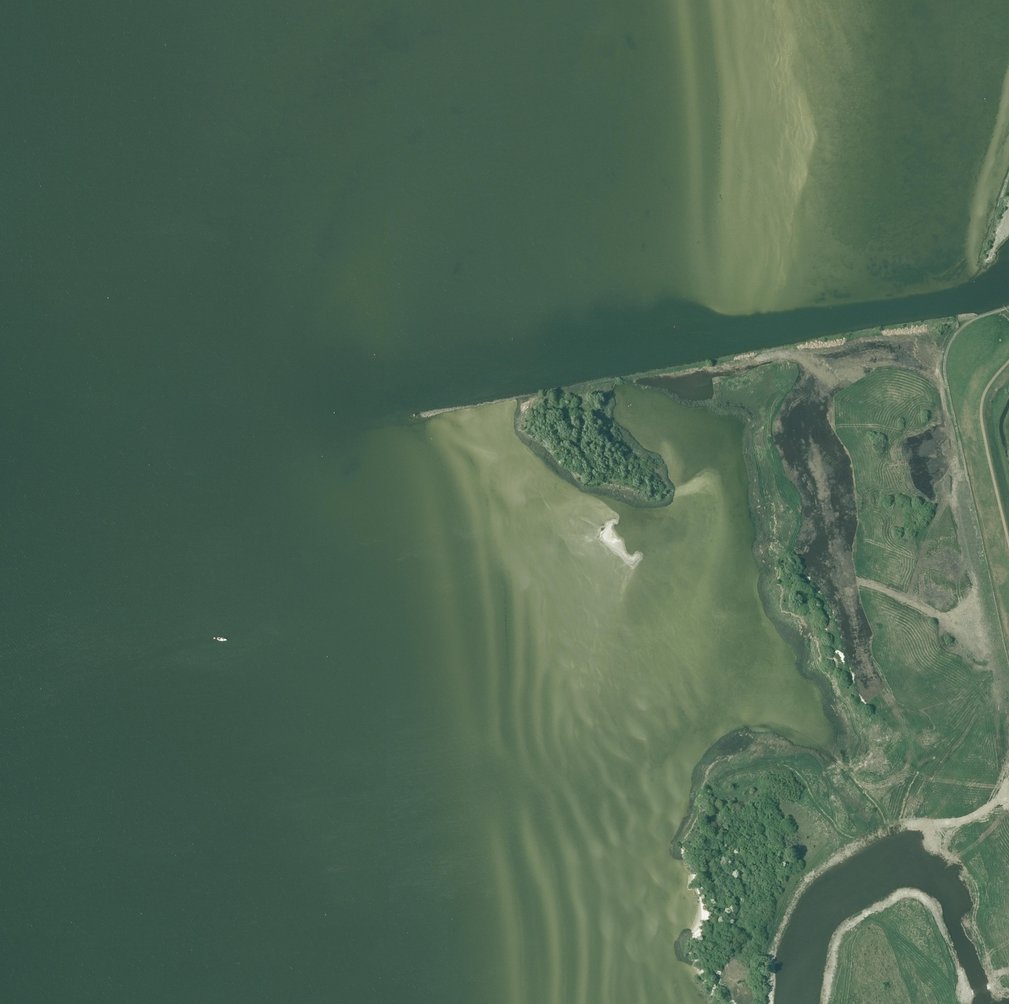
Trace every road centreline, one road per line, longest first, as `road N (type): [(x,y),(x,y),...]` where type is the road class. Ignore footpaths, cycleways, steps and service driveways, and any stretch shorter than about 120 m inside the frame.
road 1 (track): [(1008,550),(980,415),(994,377)]

